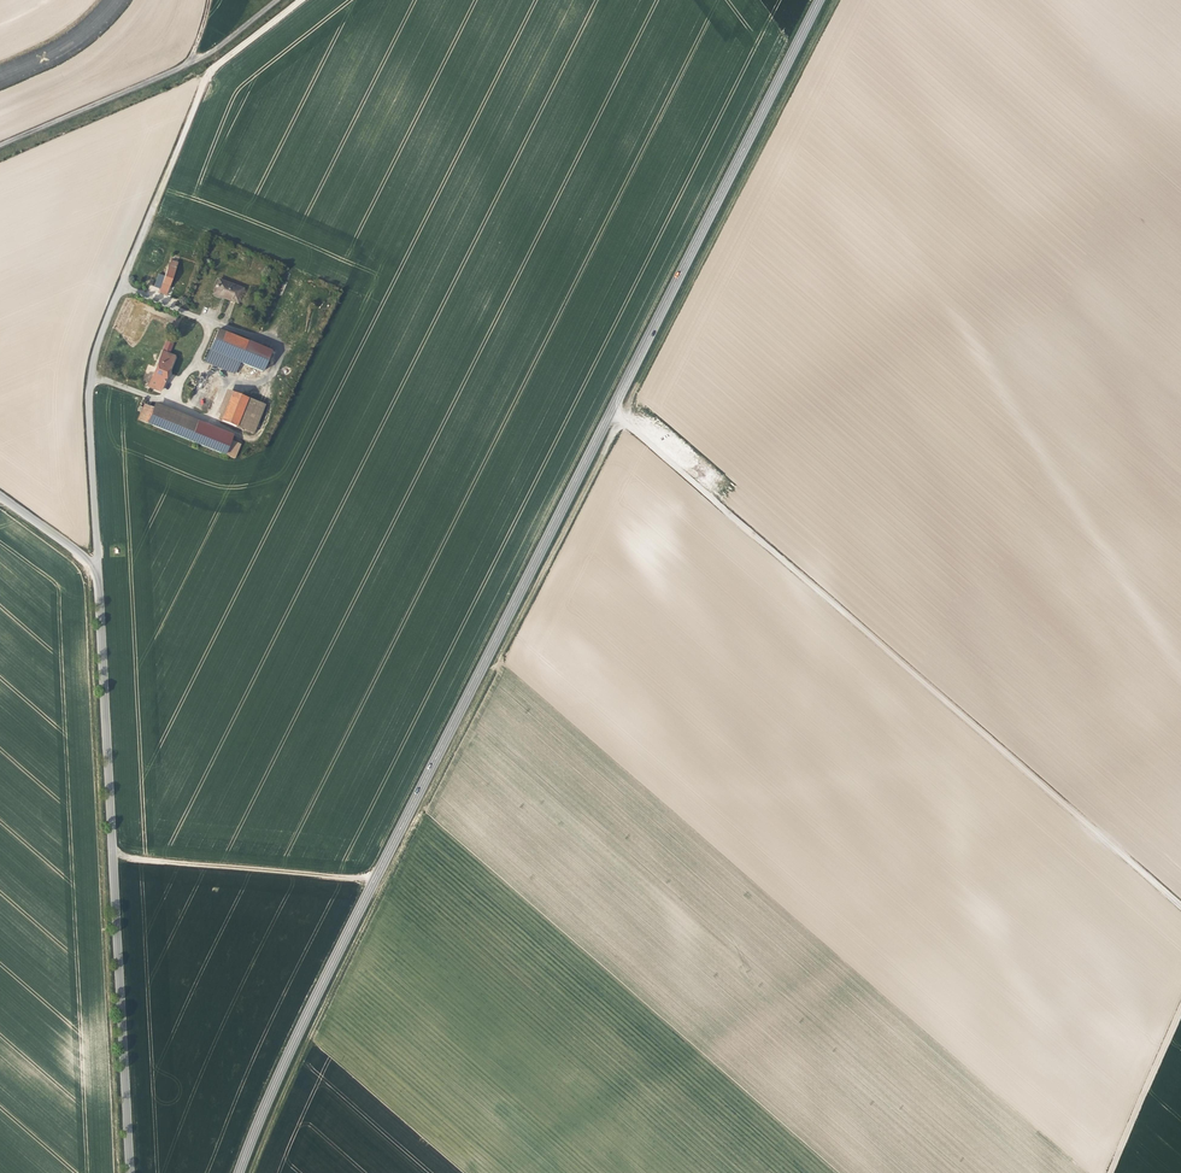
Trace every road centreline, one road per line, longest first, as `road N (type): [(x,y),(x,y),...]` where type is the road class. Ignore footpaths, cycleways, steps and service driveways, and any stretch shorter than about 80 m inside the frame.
road 1 (secondary): [(239,1172),(269,1091),(372,879),(817,0)]
road 2 (track): [(617,420),(305,1041),(249,1172)]
road 3 (track): [(0,507),(74,562),(86,586),(116,1172)]
road 4 (track): [(1180,906),(717,504)]
road 5 (unclassified): [(129,1172),(95,567)]
road 6 (unclassified): [(95,567),(91,372),(202,86)]
road 7 (track): [(1180,1004),(1108,1172)]
road 8 (track): [(301,0),(213,68),(202,86)]

